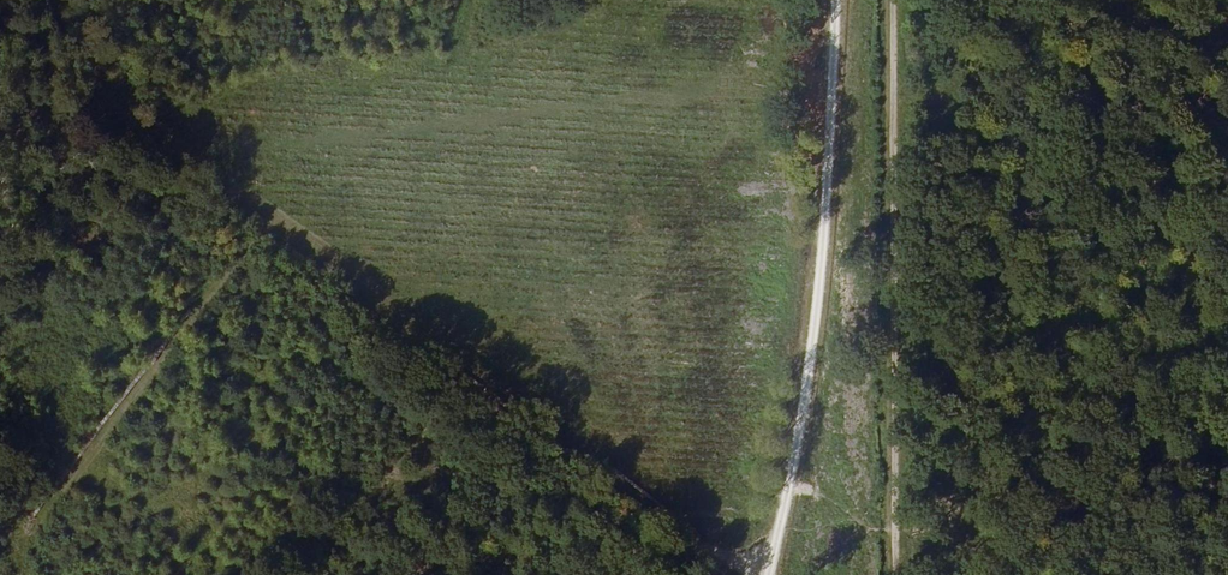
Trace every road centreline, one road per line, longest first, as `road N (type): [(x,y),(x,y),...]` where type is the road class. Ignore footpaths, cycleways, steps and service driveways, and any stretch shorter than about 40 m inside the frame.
road 1 (track): [(56,0),(122,106),(728,574)]
road 2 (track): [(775,574),(818,393),(837,214),(835,0)]
road 3 (track): [(888,0),(909,574)]
road 4 (track): [(277,224),(246,252),(73,482),(0,561)]

